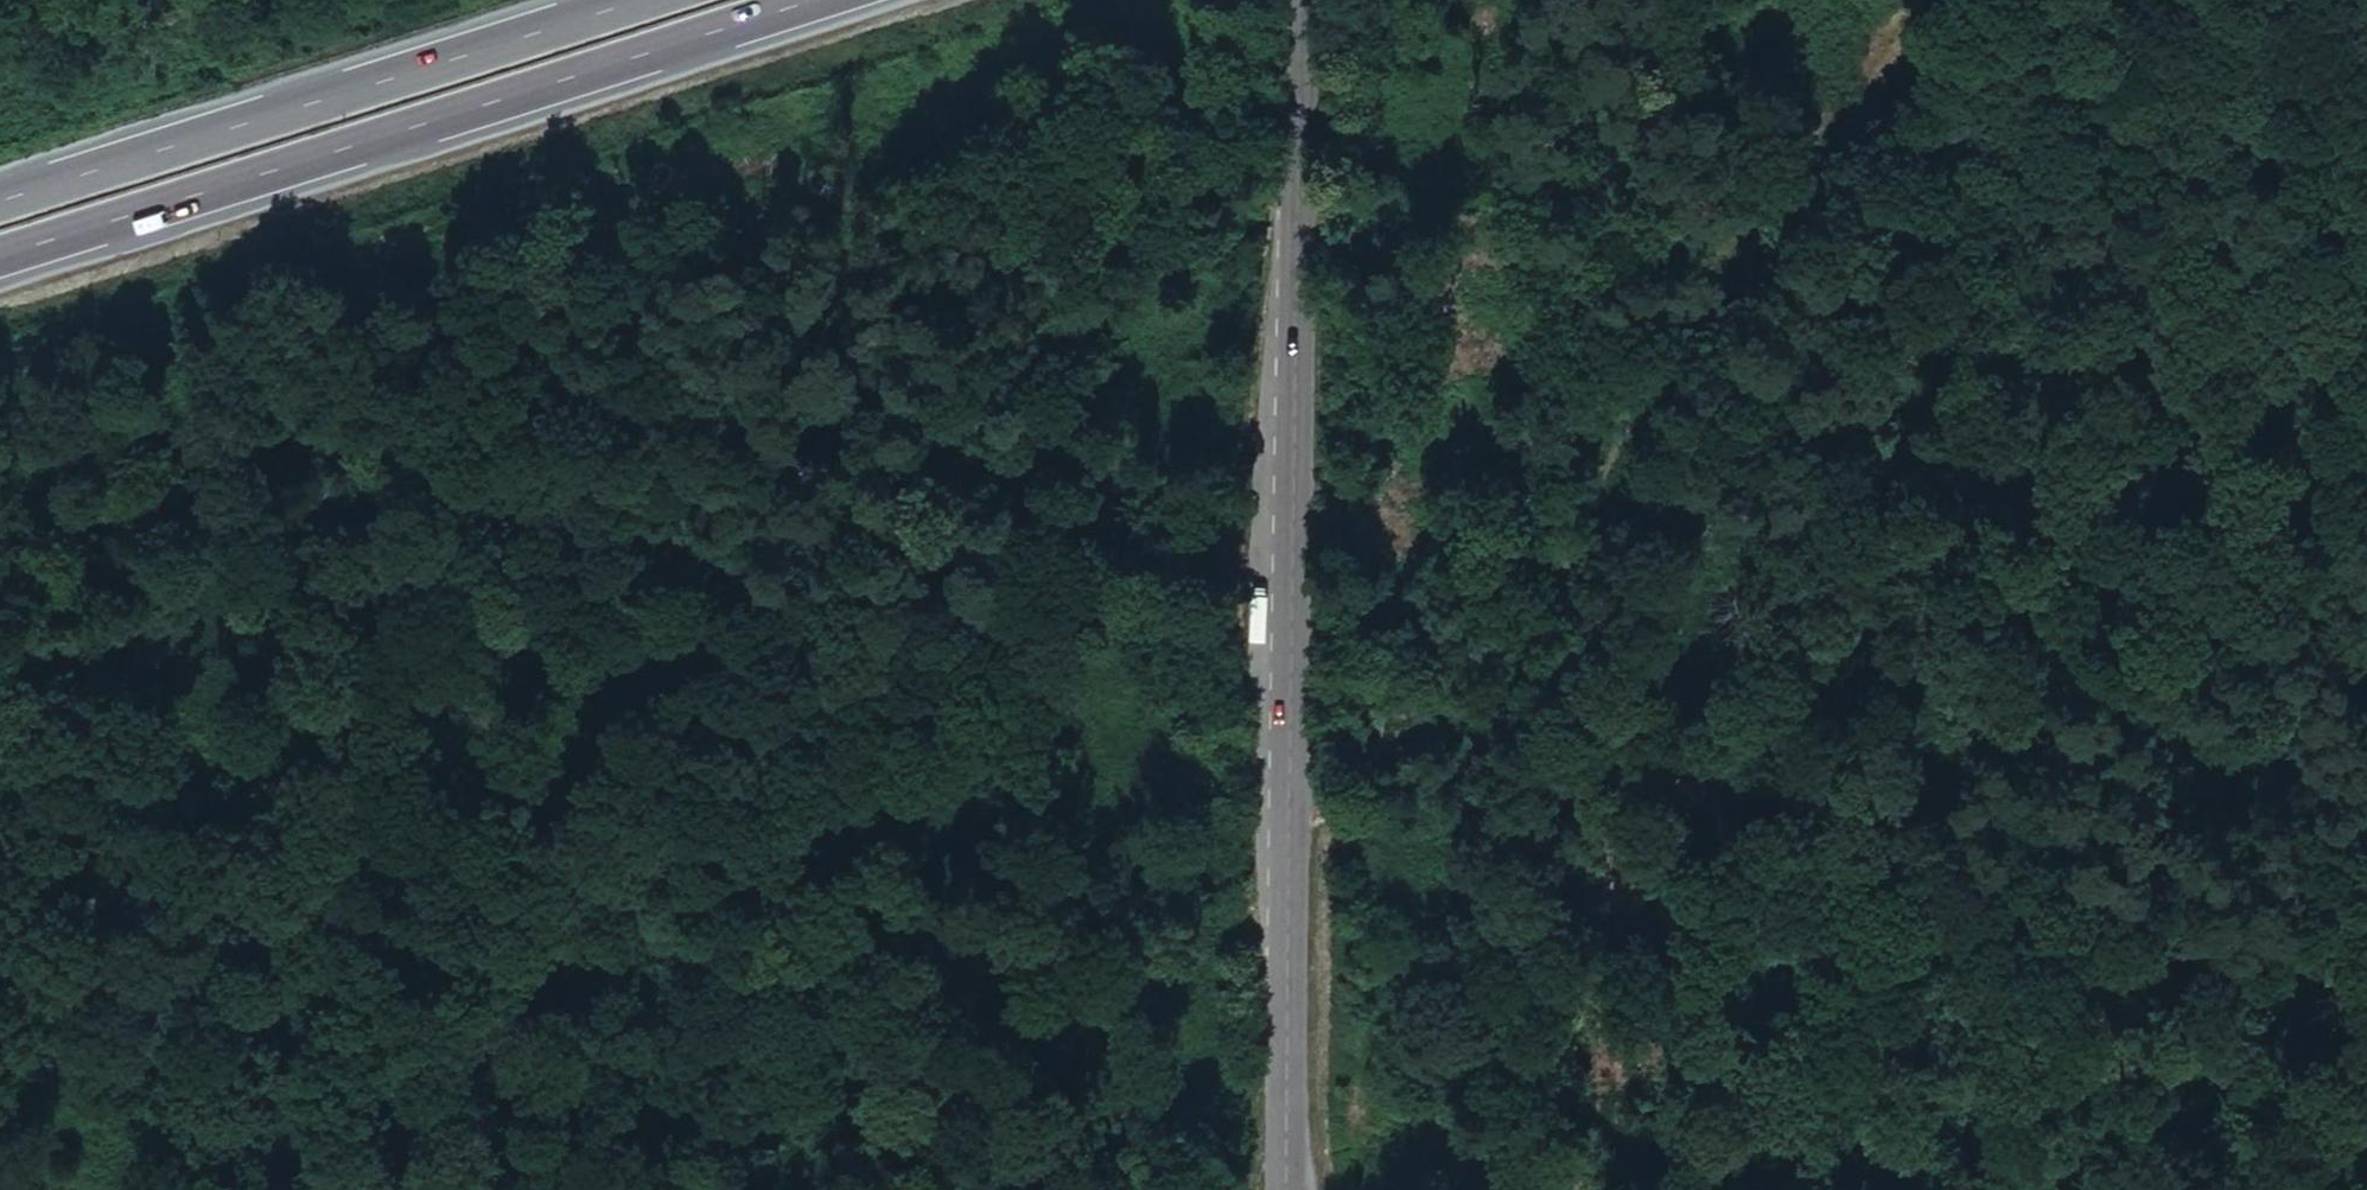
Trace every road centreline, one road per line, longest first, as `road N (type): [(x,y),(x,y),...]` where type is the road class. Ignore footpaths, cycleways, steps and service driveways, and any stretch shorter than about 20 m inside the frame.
road 1 (secondary): [(1304,0),(1293,1189)]
road 2 (motorway): [(0,260),(582,75)]
road 3 (motorway): [(575,22),(0,205)]
road 4 (trunk): [(582,75),(814,0)]

